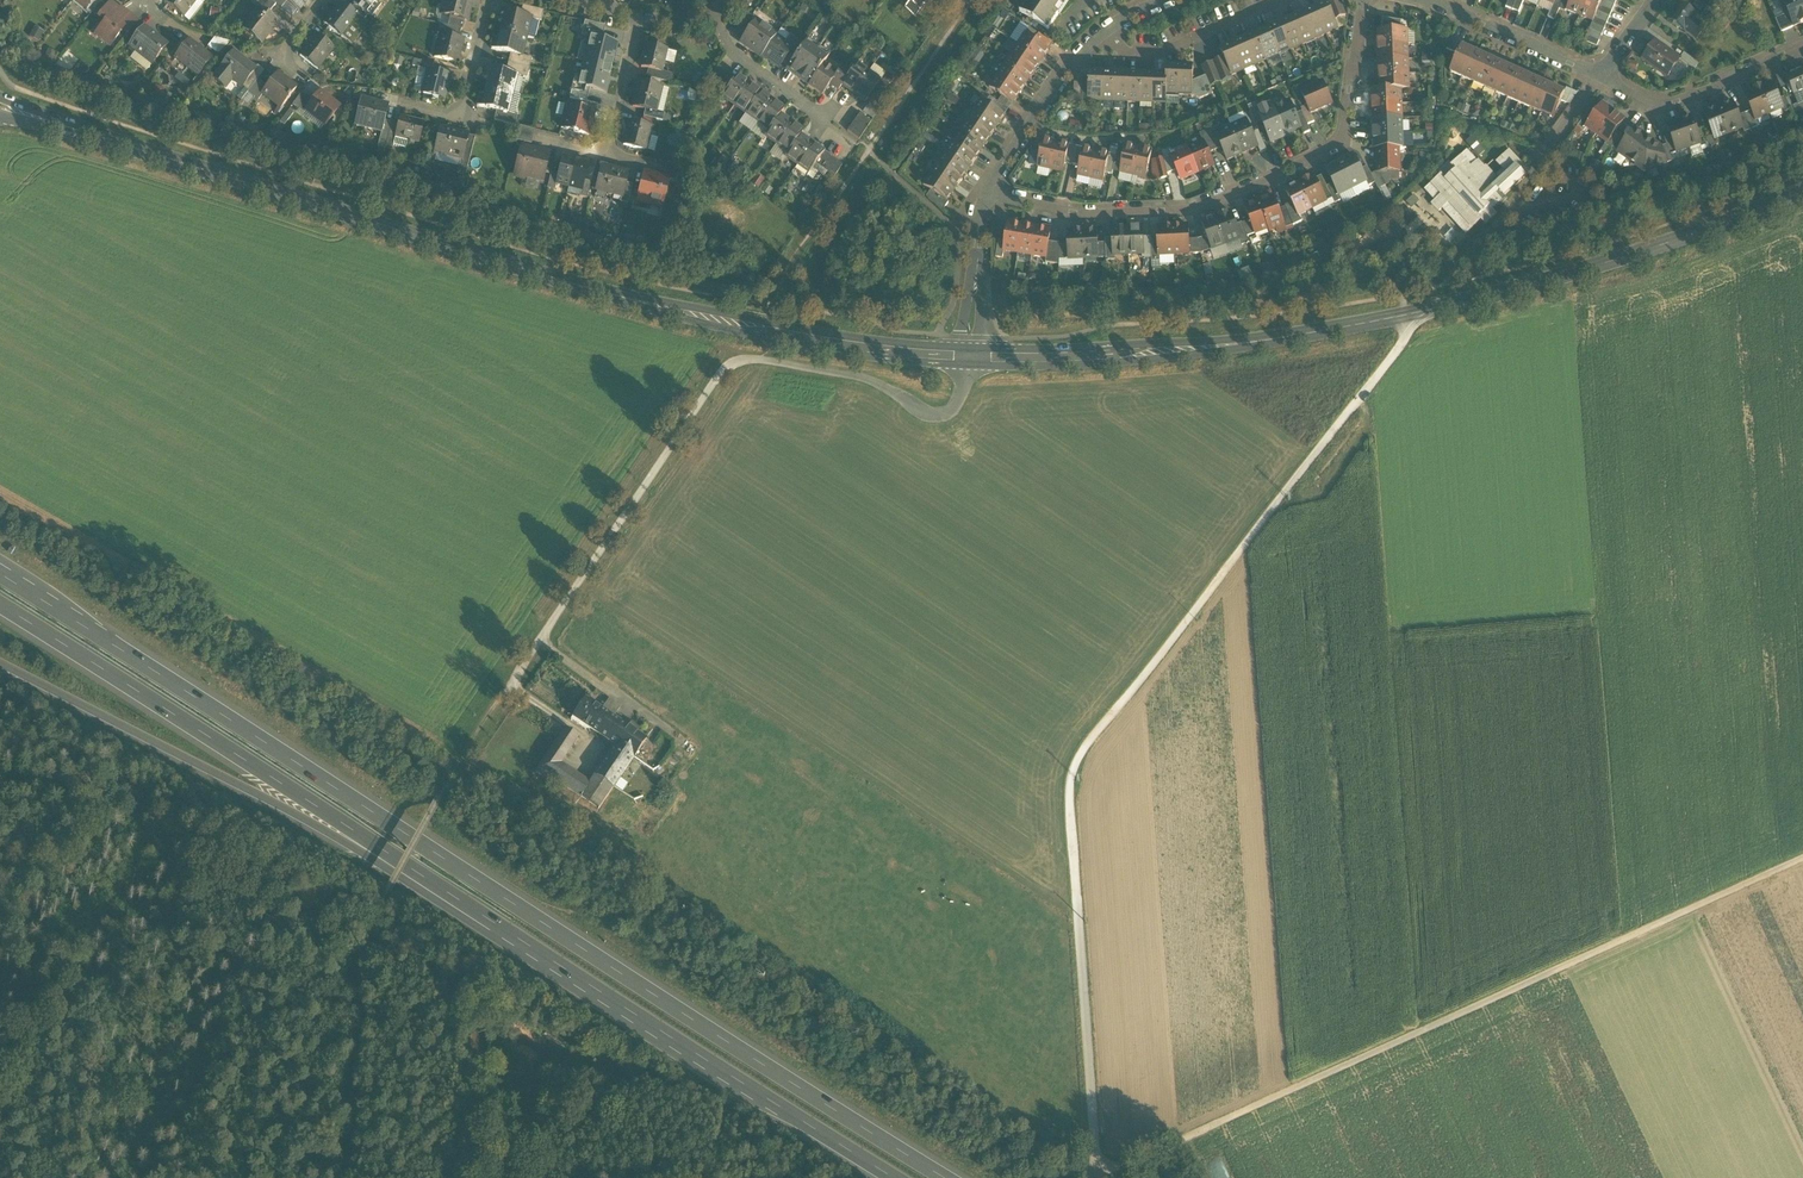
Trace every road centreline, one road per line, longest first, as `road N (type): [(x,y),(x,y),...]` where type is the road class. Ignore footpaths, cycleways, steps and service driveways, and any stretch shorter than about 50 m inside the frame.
road 1 (motorway): [(952,1177),(42,596)]
road 2 (track): [(1405,316),(1401,343),(1076,764),(1095,1177)]
road 3 (secondary): [(965,355),(784,335),(635,301),(85,133)]
road 4 (secondary): [(1802,194),(1546,283),(1405,316),(1245,343),(965,355)]
road 5 (track): [(1802,857),(1096,1173)]
road 6 (unclassified): [(462,762),(735,361),(758,356),(871,380),(936,414),(959,397),(965,355)]
road 7 (motorway): [(0,601),(518,937)]
road 8 (motorway): [(0,667),(320,829),(492,931),(518,937)]
road 9 (residential): [(988,195),(1073,213),(1193,208),(1274,178),(1342,142),(1364,0)]
road 10 (motorway): [(518,937),(898,1177)]
road 11 (residential): [(1166,0),(1093,42),(988,195)]
road 12 (residential): [(1600,76),(1654,109),(1802,44)]
road 13 (track): [(364,949),(462,762)]
road 14 (residential): [(1600,76),(1416,0)]
road 15 (residential): [(718,11),(739,60),(830,123)]
road 16 (residential): [(988,195),(965,355)]
road 17 (residential): [(1600,76),(1510,204)]
road 18 (track): [(487,1023),(483,1177)]
road 19 (residential): [(637,18),(604,154)]
road 20 (residential): [(487,0),(458,118)]

